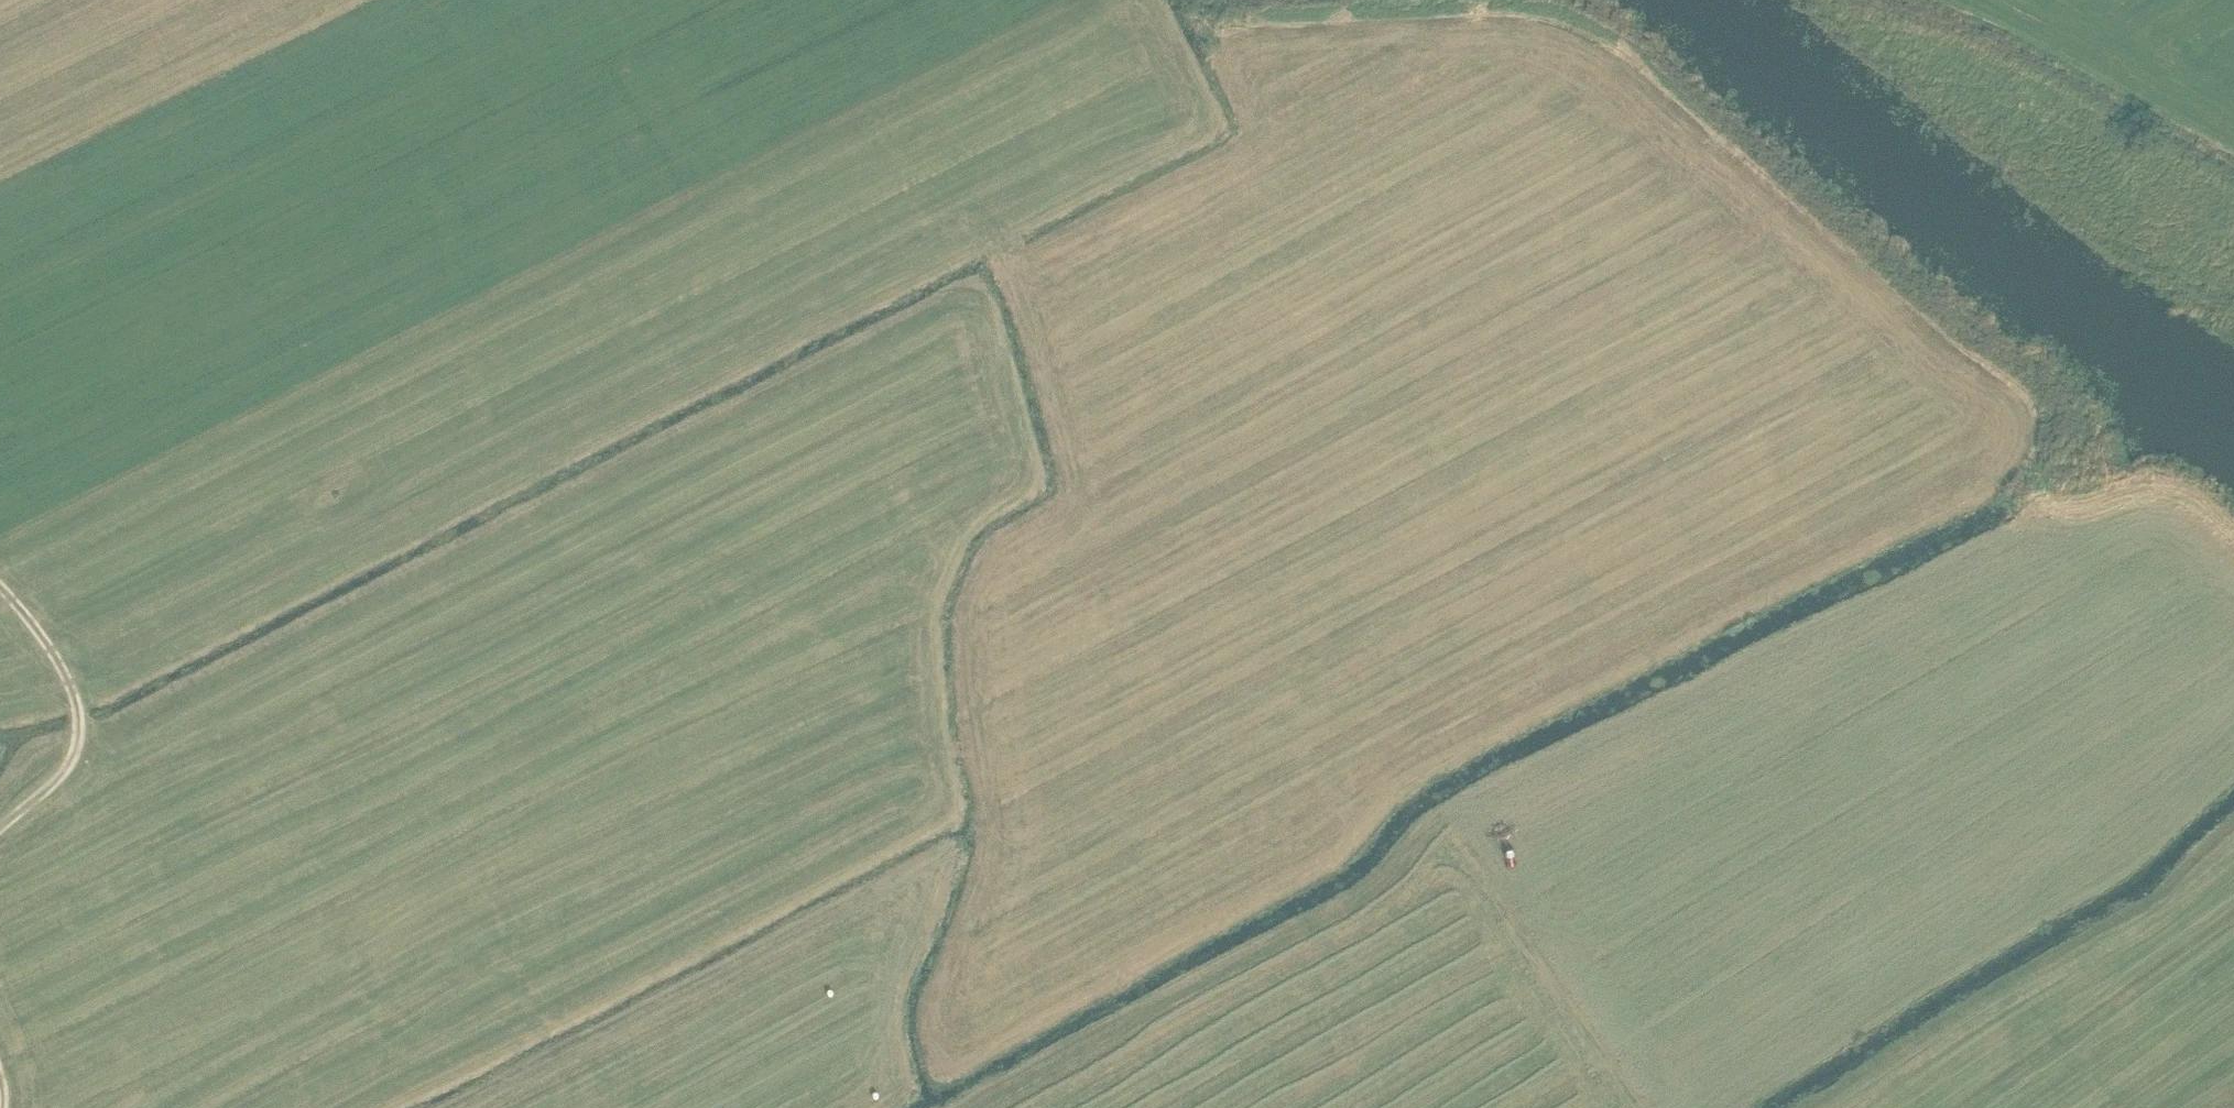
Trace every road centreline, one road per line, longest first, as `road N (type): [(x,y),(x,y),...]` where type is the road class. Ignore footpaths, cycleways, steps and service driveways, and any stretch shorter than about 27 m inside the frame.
road 1 (track): [(0,587),(52,653),(79,729),(68,765),(0,828)]

